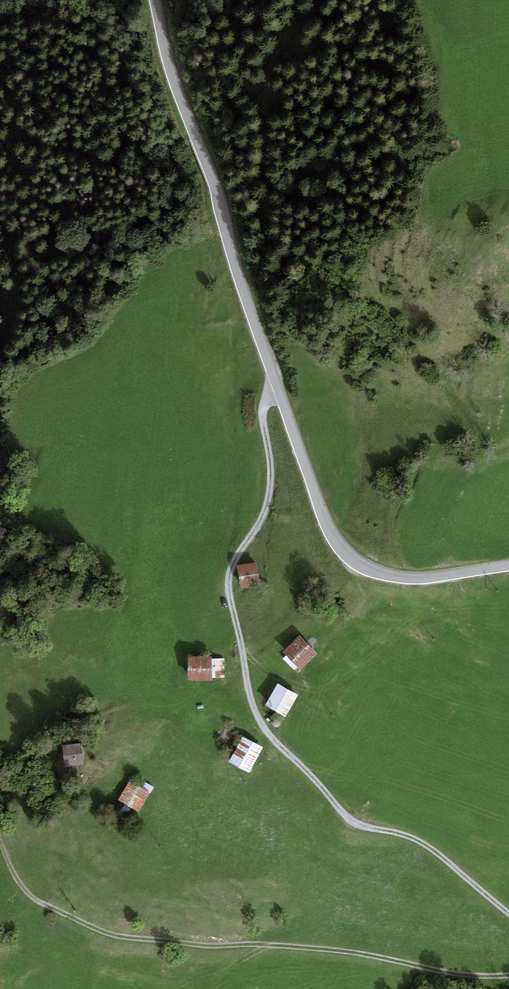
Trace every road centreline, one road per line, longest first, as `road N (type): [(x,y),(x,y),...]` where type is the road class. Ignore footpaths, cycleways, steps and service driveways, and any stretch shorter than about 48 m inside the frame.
road 1 (unclassified): [(154,0),(180,101),(330,534),(351,561),(406,580),(508,567)]
road 2 (track): [(279,391),(263,410),(268,503),(229,581),(260,721),(349,818),(413,838),(508,913)]
road 3 (track): [(508,975),(479,977),(277,945),(115,936),(32,897),(0,837)]

